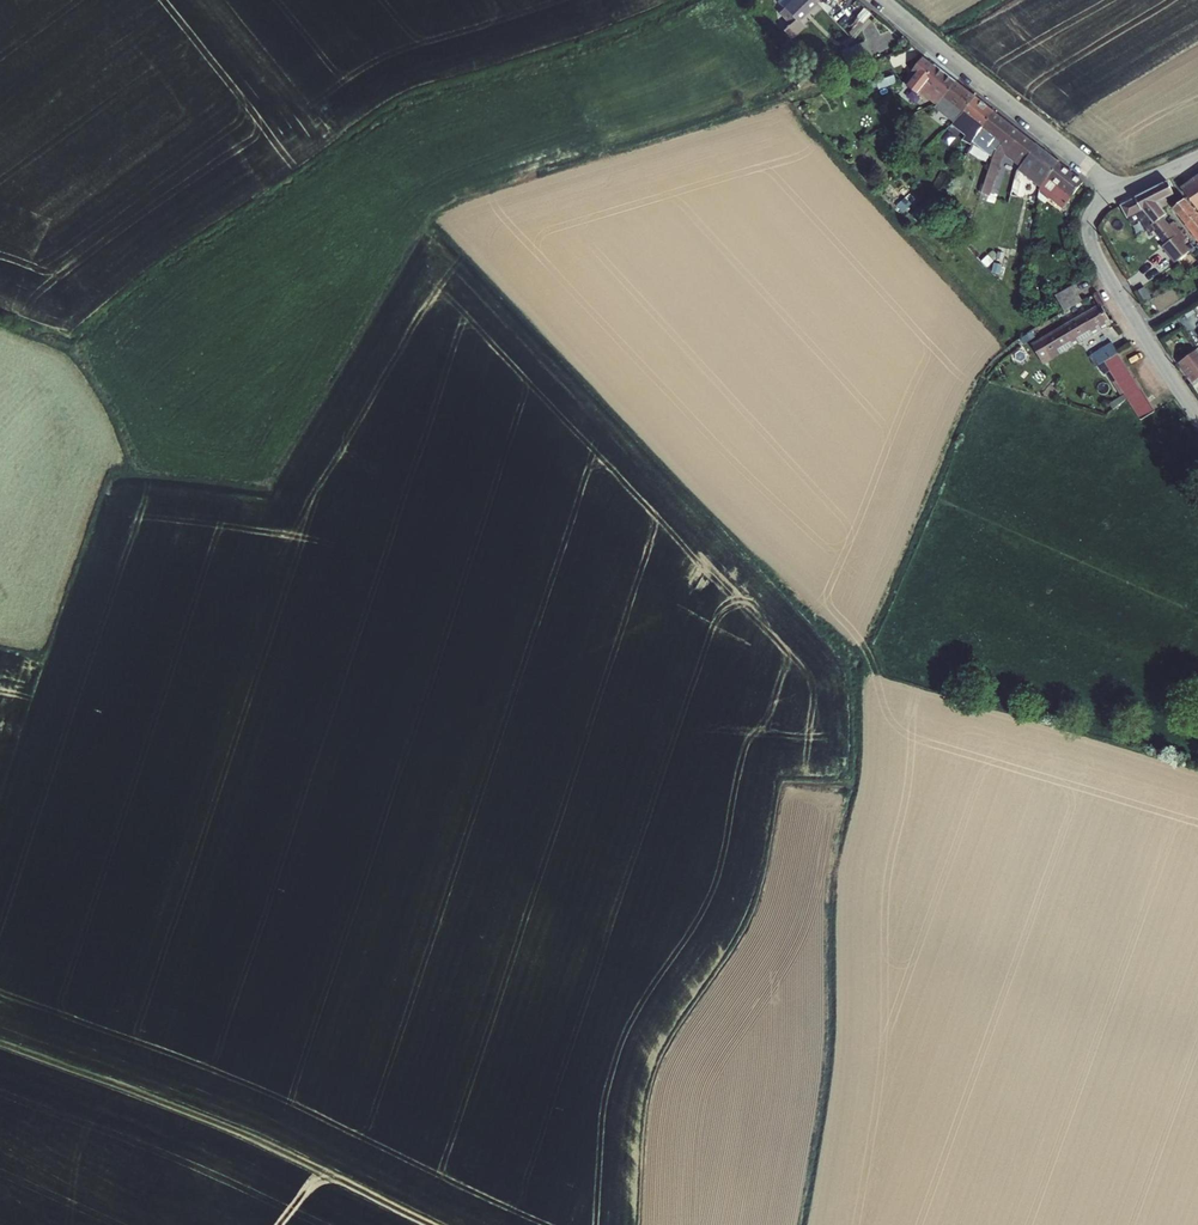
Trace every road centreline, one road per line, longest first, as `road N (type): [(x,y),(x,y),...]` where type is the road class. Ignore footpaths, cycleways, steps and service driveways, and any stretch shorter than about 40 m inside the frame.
road 1 (residential): [(1117,191),(880,0)]
road 2 (track): [(429,1224),(159,1100)]
road 3 (unclassified): [(1197,419),(1091,246),(1093,213),(1117,191)]

